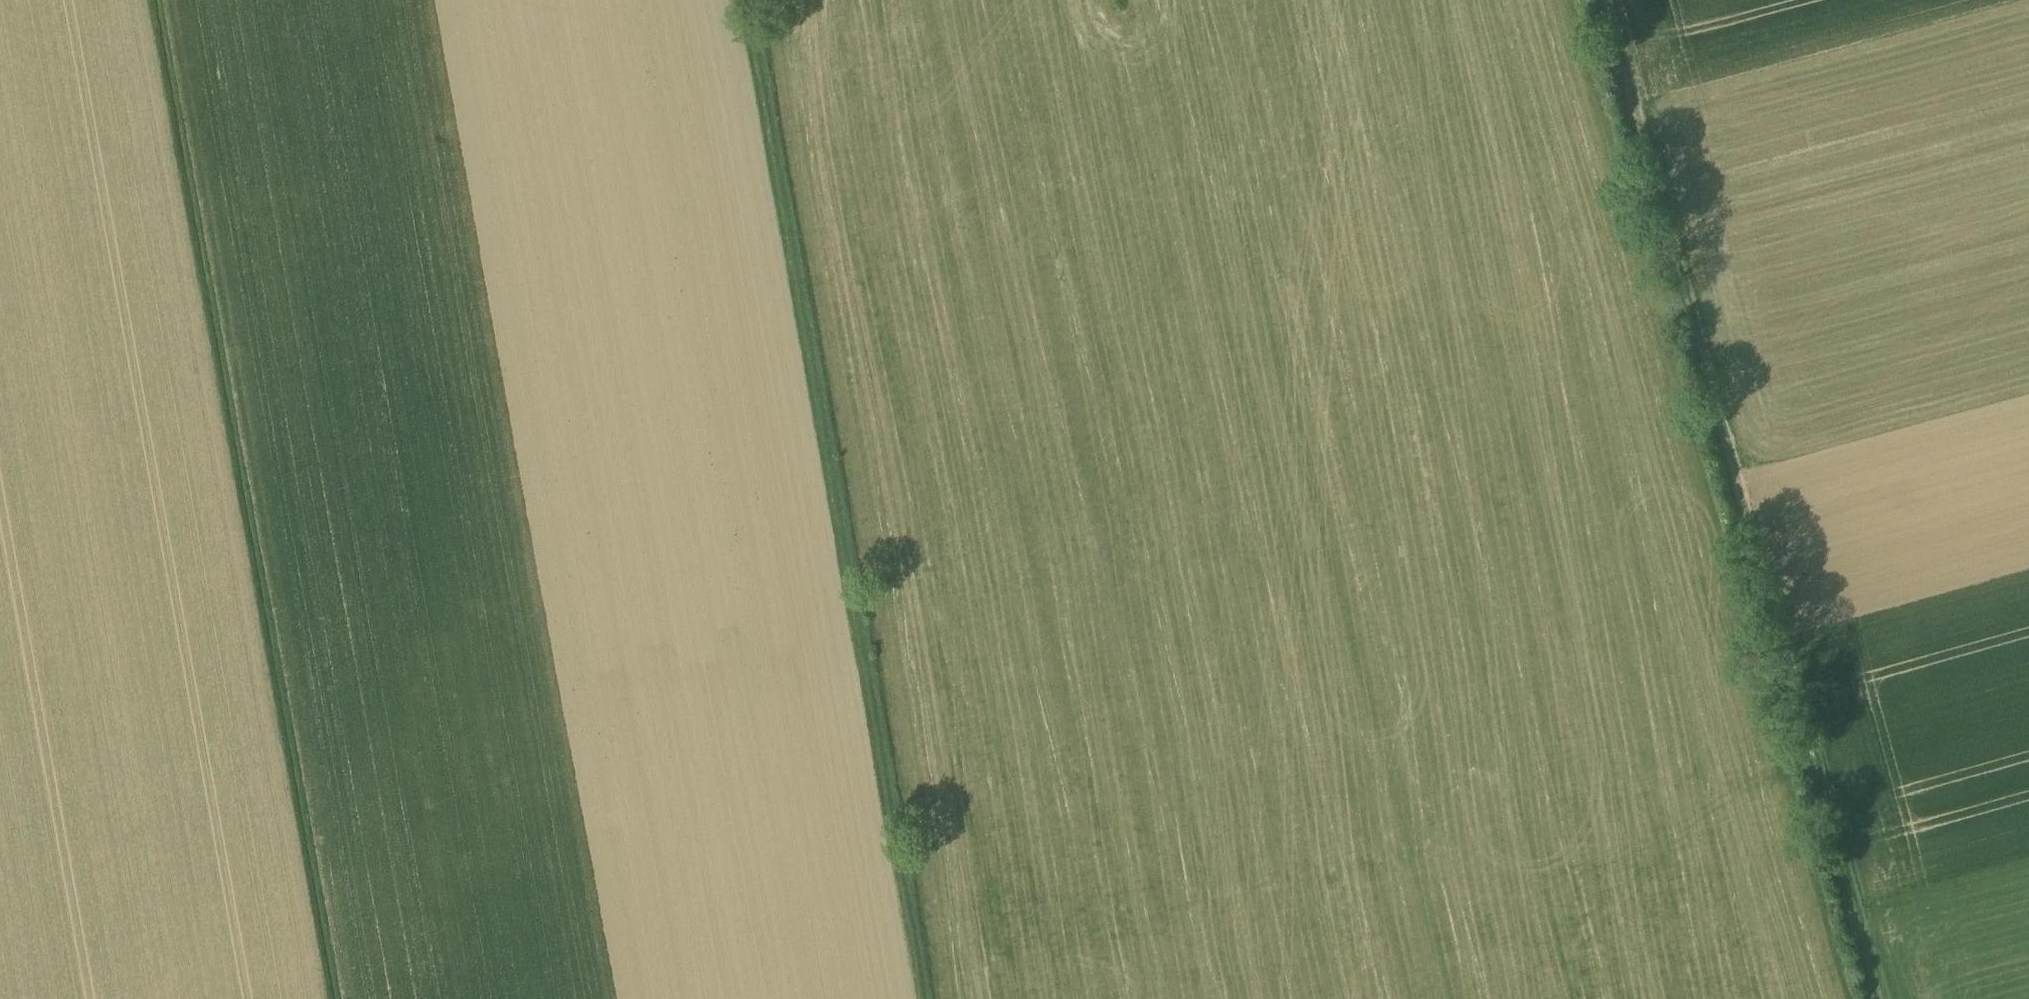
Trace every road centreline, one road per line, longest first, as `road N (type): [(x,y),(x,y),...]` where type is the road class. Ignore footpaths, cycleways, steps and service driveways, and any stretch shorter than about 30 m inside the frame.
road 1 (track): [(1892,998),(1610,0)]
road 2 (track): [(336,998),(155,0)]

